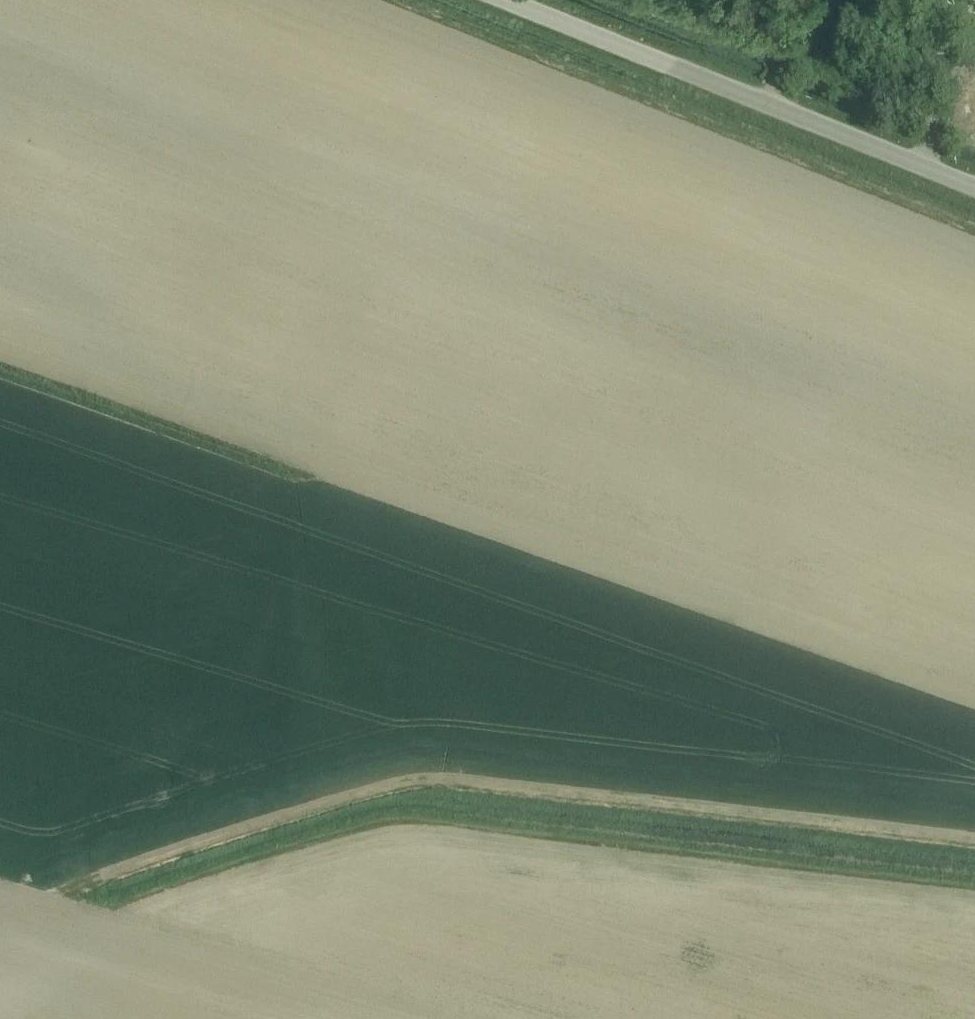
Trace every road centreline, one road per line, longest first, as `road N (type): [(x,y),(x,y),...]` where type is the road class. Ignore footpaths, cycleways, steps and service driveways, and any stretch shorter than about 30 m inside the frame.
road 1 (unclassified): [(974,187),(512,0)]

